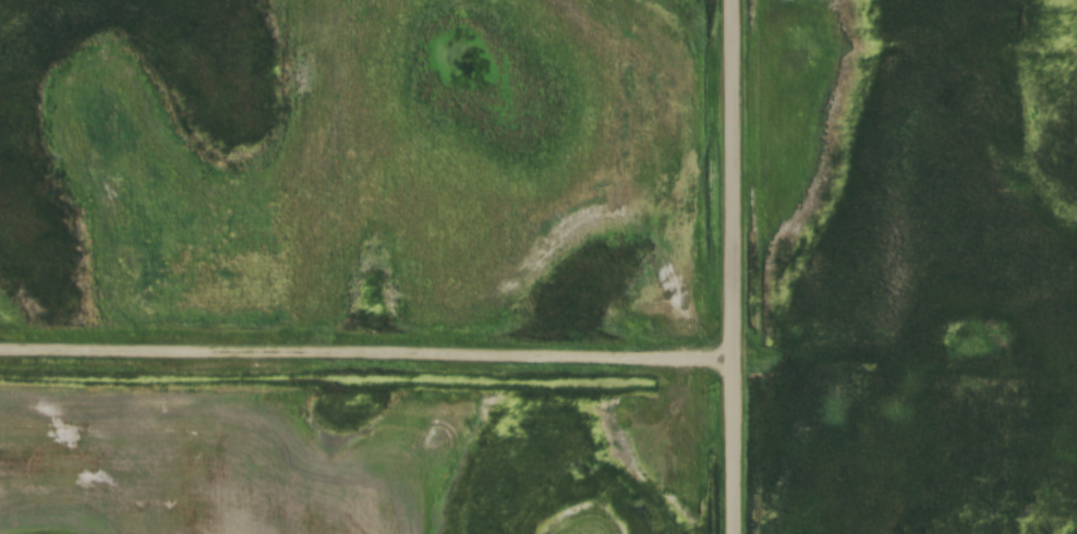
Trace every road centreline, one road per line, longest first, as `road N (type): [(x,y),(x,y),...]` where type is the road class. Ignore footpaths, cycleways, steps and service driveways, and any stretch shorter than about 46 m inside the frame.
road 1 (track): [(0,360),(730,373)]
road 2 (track): [(731,533),(729,0)]

